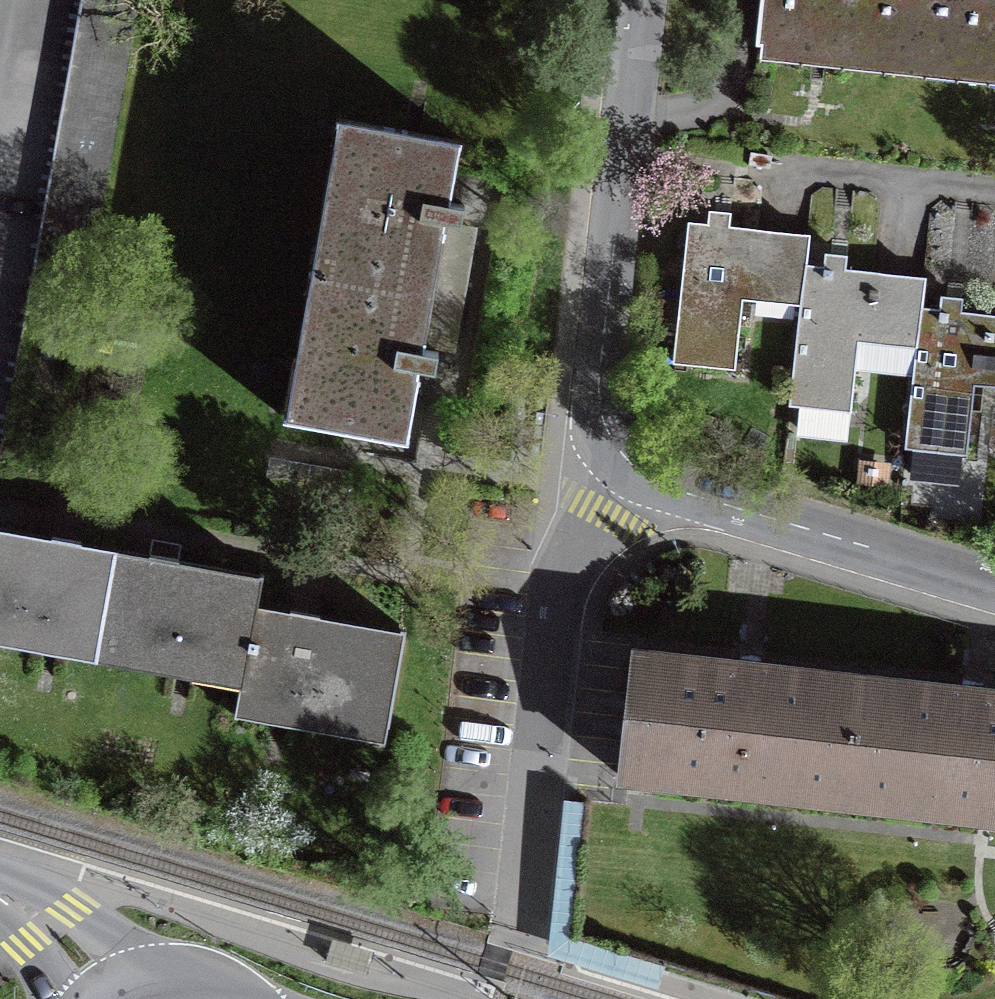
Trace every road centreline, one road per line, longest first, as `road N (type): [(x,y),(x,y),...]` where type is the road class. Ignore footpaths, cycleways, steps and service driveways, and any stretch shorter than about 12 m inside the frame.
road 1 (residential): [(628,471),(605,421),(604,367),(641,0)]
road 2 (residential): [(524,908),(553,608),(628,471)]
road 3 (residential): [(994,593),(712,511),(659,493),(628,471)]
road 4 (primary): [(0,899),(50,927),(109,998)]

